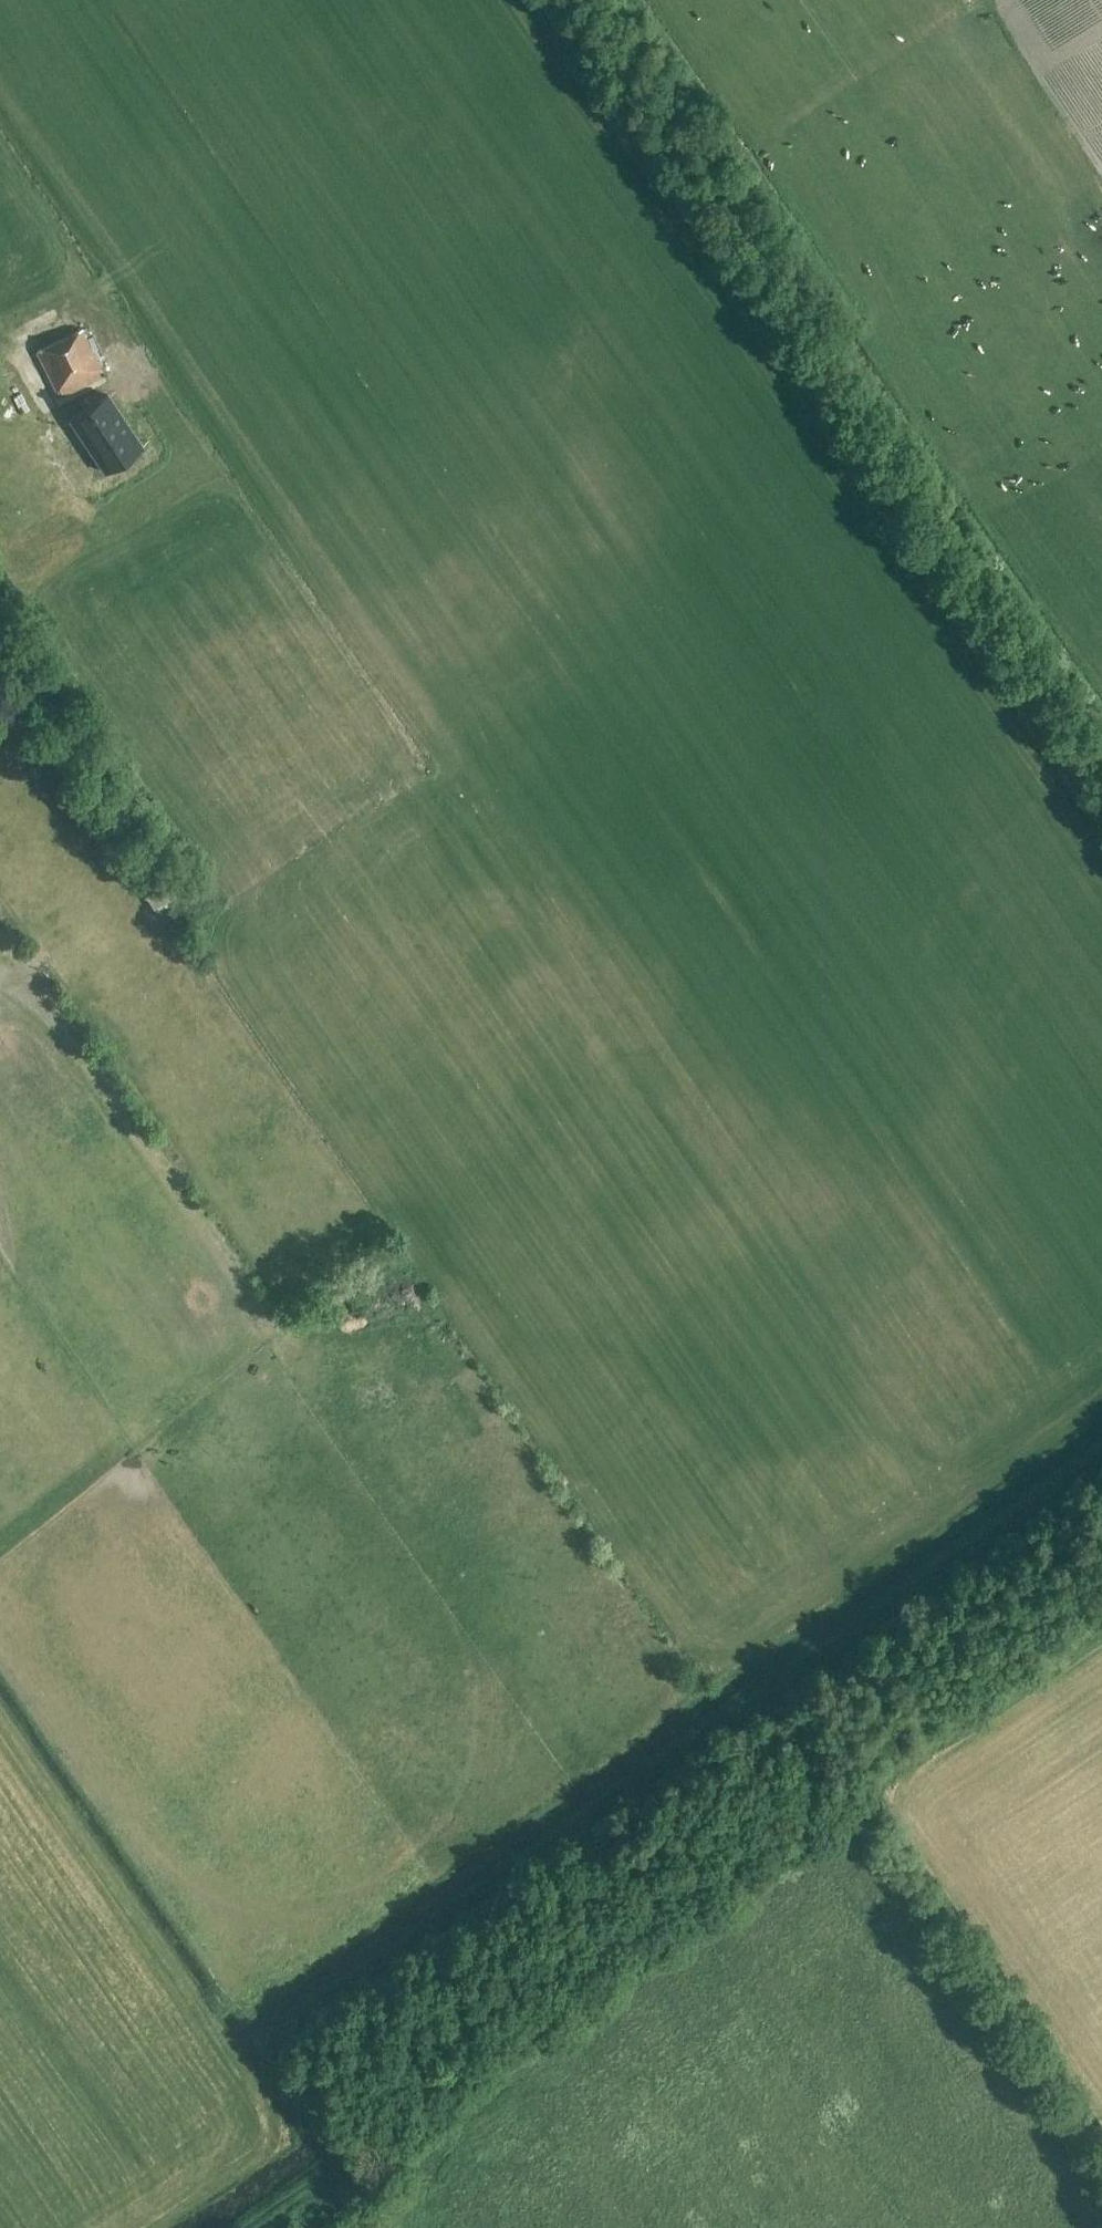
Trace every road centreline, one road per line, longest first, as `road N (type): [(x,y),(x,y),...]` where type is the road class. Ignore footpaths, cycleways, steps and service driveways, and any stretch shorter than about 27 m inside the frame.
road 1 (track): [(540,0),(1101,820)]
road 2 (track): [(787,1682),(854,1779),(1101,1608)]

